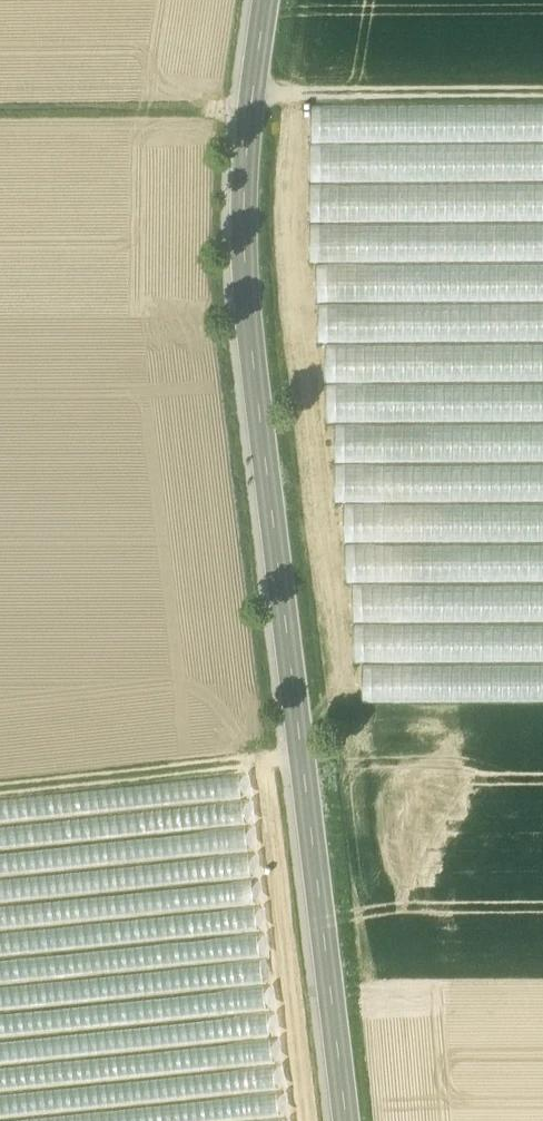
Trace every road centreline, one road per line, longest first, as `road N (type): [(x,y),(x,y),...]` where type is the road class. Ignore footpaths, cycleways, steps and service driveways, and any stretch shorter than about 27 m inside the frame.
road 1 (secondary): [(267,0),(243,204),(249,317),(344,1120)]
road 2 (track): [(234,93),(542,94)]
road 3 (track): [(302,756),(0,787)]

